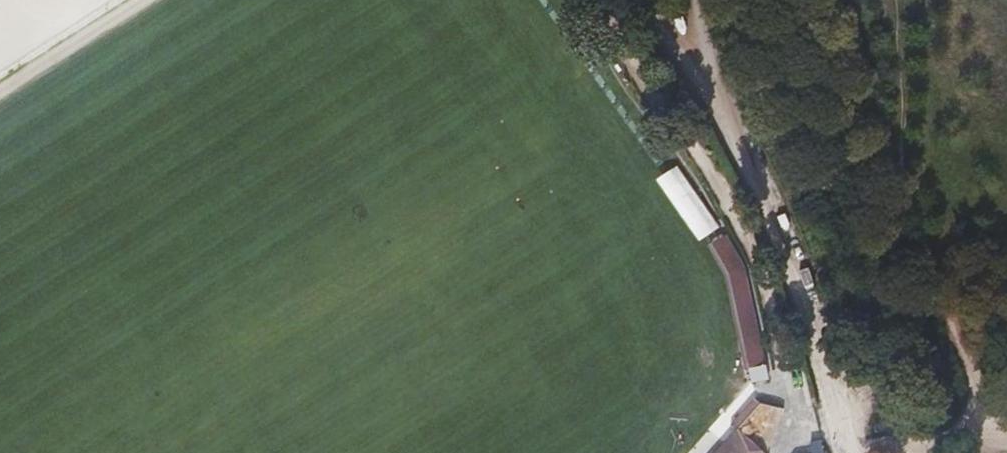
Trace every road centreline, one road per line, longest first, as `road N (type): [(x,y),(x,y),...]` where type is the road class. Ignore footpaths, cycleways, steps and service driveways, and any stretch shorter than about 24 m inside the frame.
road 1 (unclassified): [(848,452),(791,252),(715,104)]
road 2 (unclassified): [(715,104),(641,0)]

